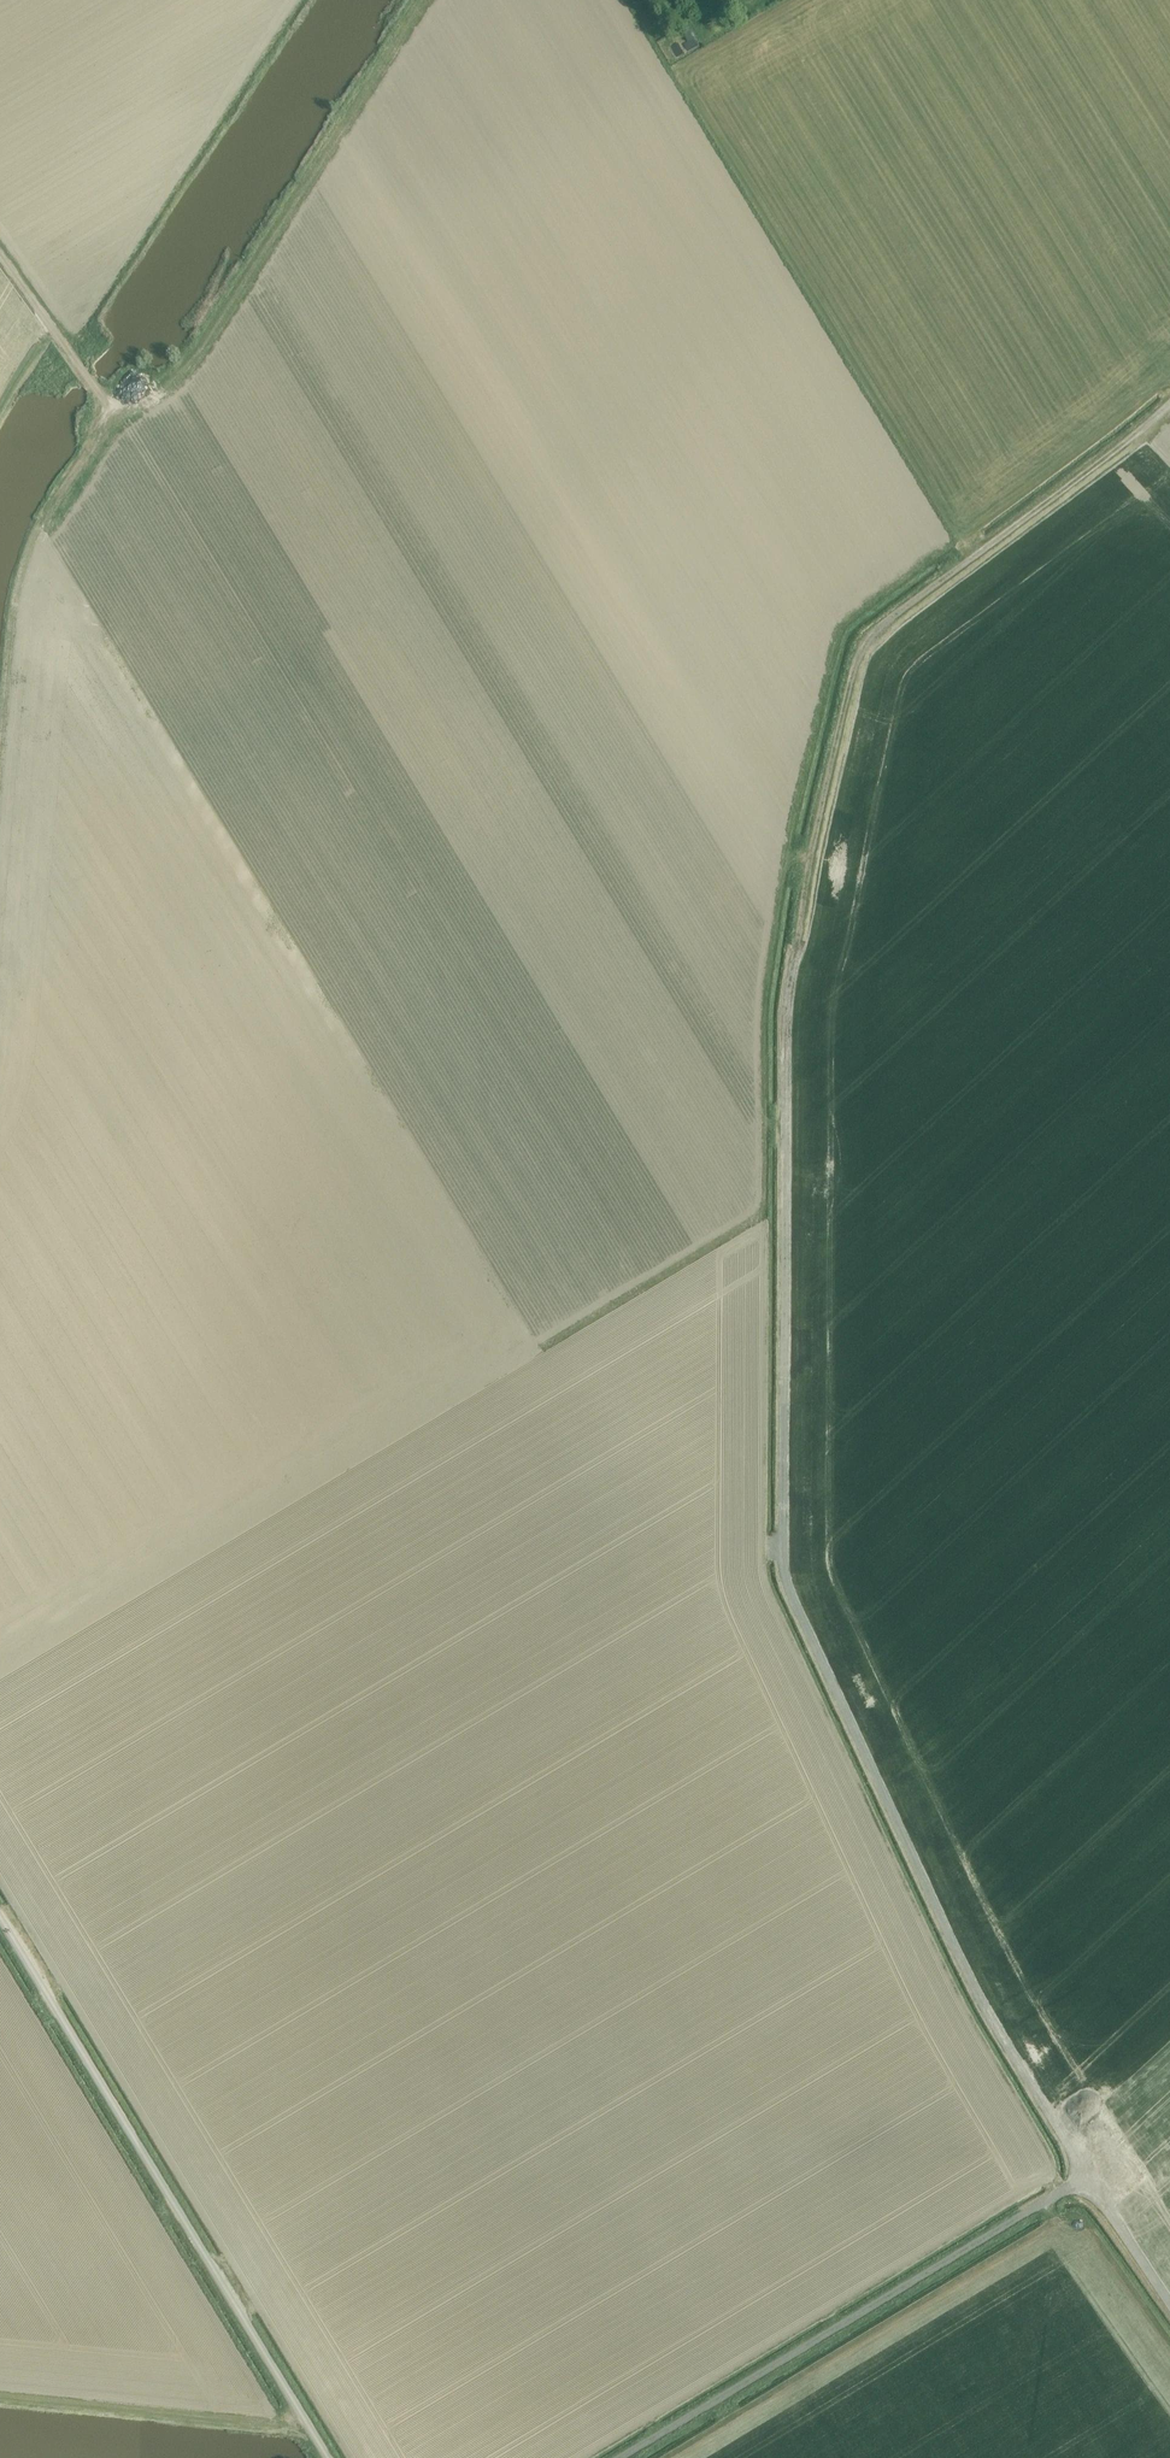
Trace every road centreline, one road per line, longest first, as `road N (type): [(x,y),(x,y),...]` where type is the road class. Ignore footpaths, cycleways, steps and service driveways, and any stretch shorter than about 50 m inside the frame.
road 1 (unclassified): [(796,955),(786,1035),(783,1570),(975,1989),(1088,2176)]
road 2 (track): [(1163,410),(863,647),(806,882),(796,955)]
road 3 (unclassified): [(328,2457),(0,1917)]
road 4 (unclassified): [(622,2457),(1088,2176)]
road 5 (unclassified): [(1088,2176),(1169,2299)]

